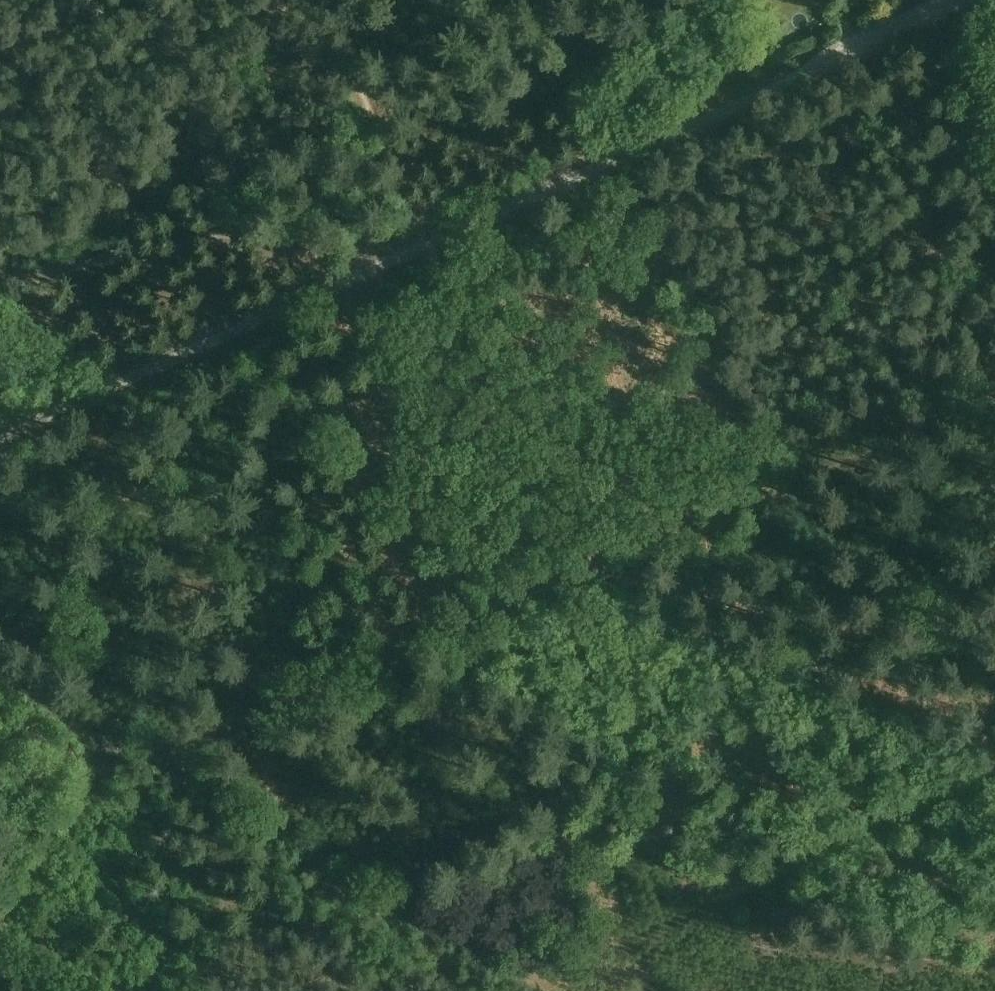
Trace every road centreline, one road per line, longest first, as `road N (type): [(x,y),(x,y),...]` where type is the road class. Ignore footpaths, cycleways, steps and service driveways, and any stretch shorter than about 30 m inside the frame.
road 1 (track): [(333,0),(367,106),(443,285),(444,332),(467,371),(446,419),(454,457),(487,477),(635,508),(662,549),(744,634),(877,687),(920,713),(994,820)]
road 2 (track): [(994,403),(142,769)]
road 3 (track): [(979,0),(354,283)]
road 4 (track): [(516,983),(971,786)]
road 5 (track): [(114,753),(531,990)]
road 6 (track): [(354,283),(0,443)]
road 7 (track): [(0,284),(106,256),(258,246),(349,274),(354,283)]
road 8 (track): [(114,753),(44,861),(0,906)]
road 9 (track): [(0,700),(114,753)]

